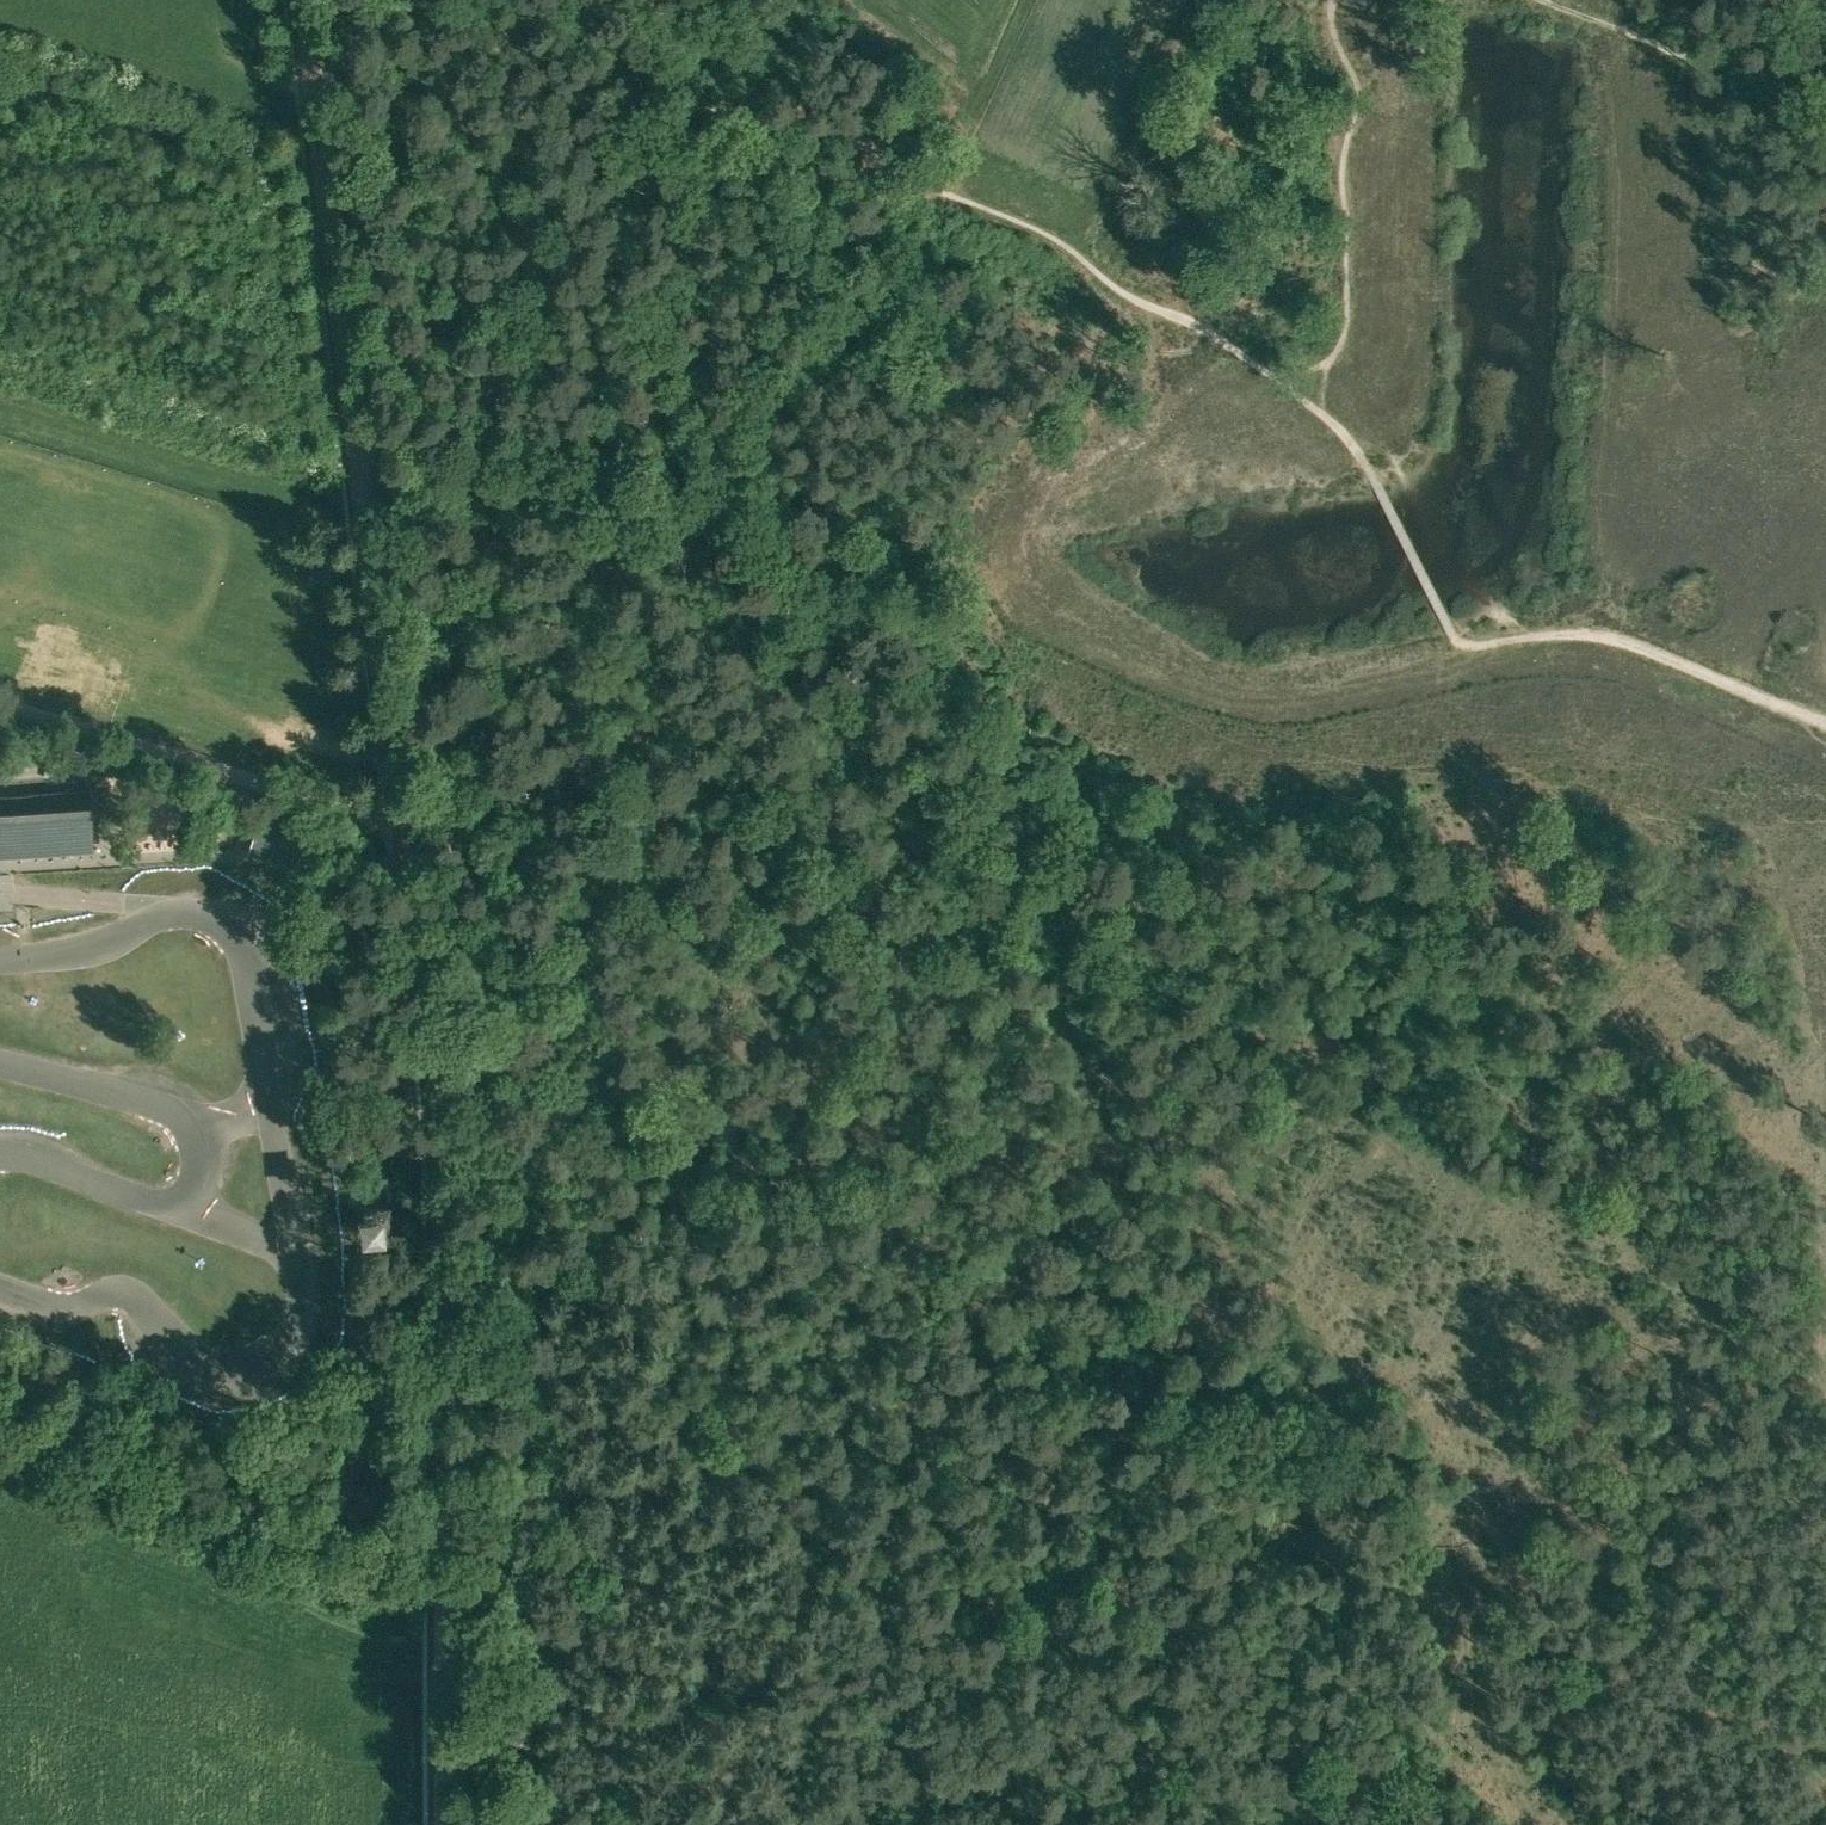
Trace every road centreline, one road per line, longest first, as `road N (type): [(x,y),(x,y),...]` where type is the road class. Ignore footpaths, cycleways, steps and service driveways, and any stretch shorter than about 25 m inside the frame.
road 1 (track): [(443,1824),(430,1035),(334,207),(302,0)]
road 2 (track): [(1454,636),(1463,644),(1603,632),(1825,723)]

